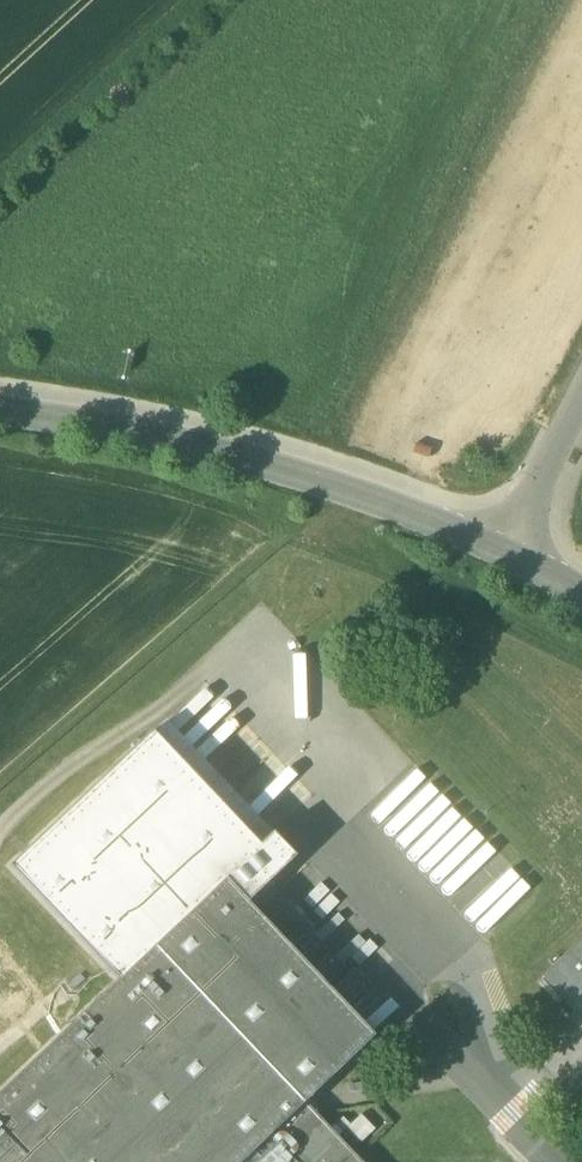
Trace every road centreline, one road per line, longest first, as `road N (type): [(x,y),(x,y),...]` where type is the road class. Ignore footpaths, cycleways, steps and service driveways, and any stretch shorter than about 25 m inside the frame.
road 1 (residential): [(514,557),(238,453),(0,412)]
road 2 (residential): [(581,411),(514,557)]

